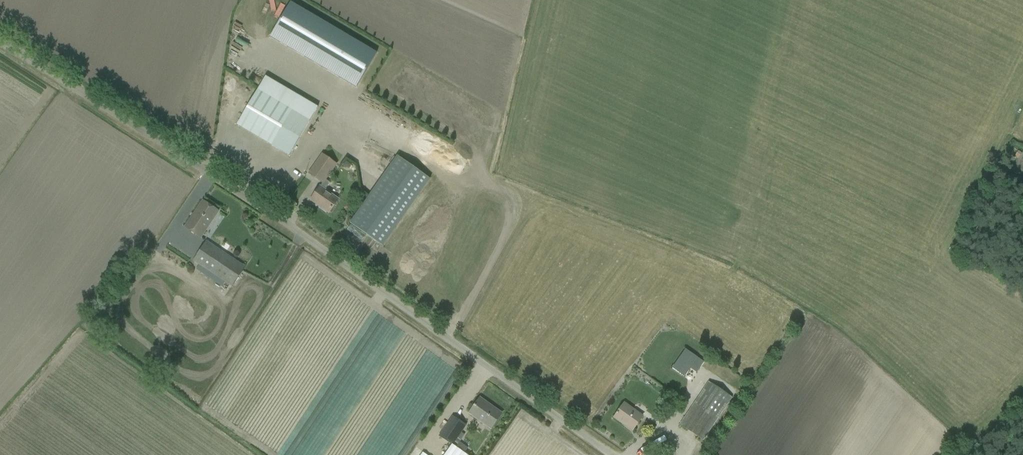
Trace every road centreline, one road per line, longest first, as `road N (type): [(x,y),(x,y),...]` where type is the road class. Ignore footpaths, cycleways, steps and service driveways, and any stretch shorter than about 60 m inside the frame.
road 1 (unclassified): [(606,454),(236,189),(0,45)]

